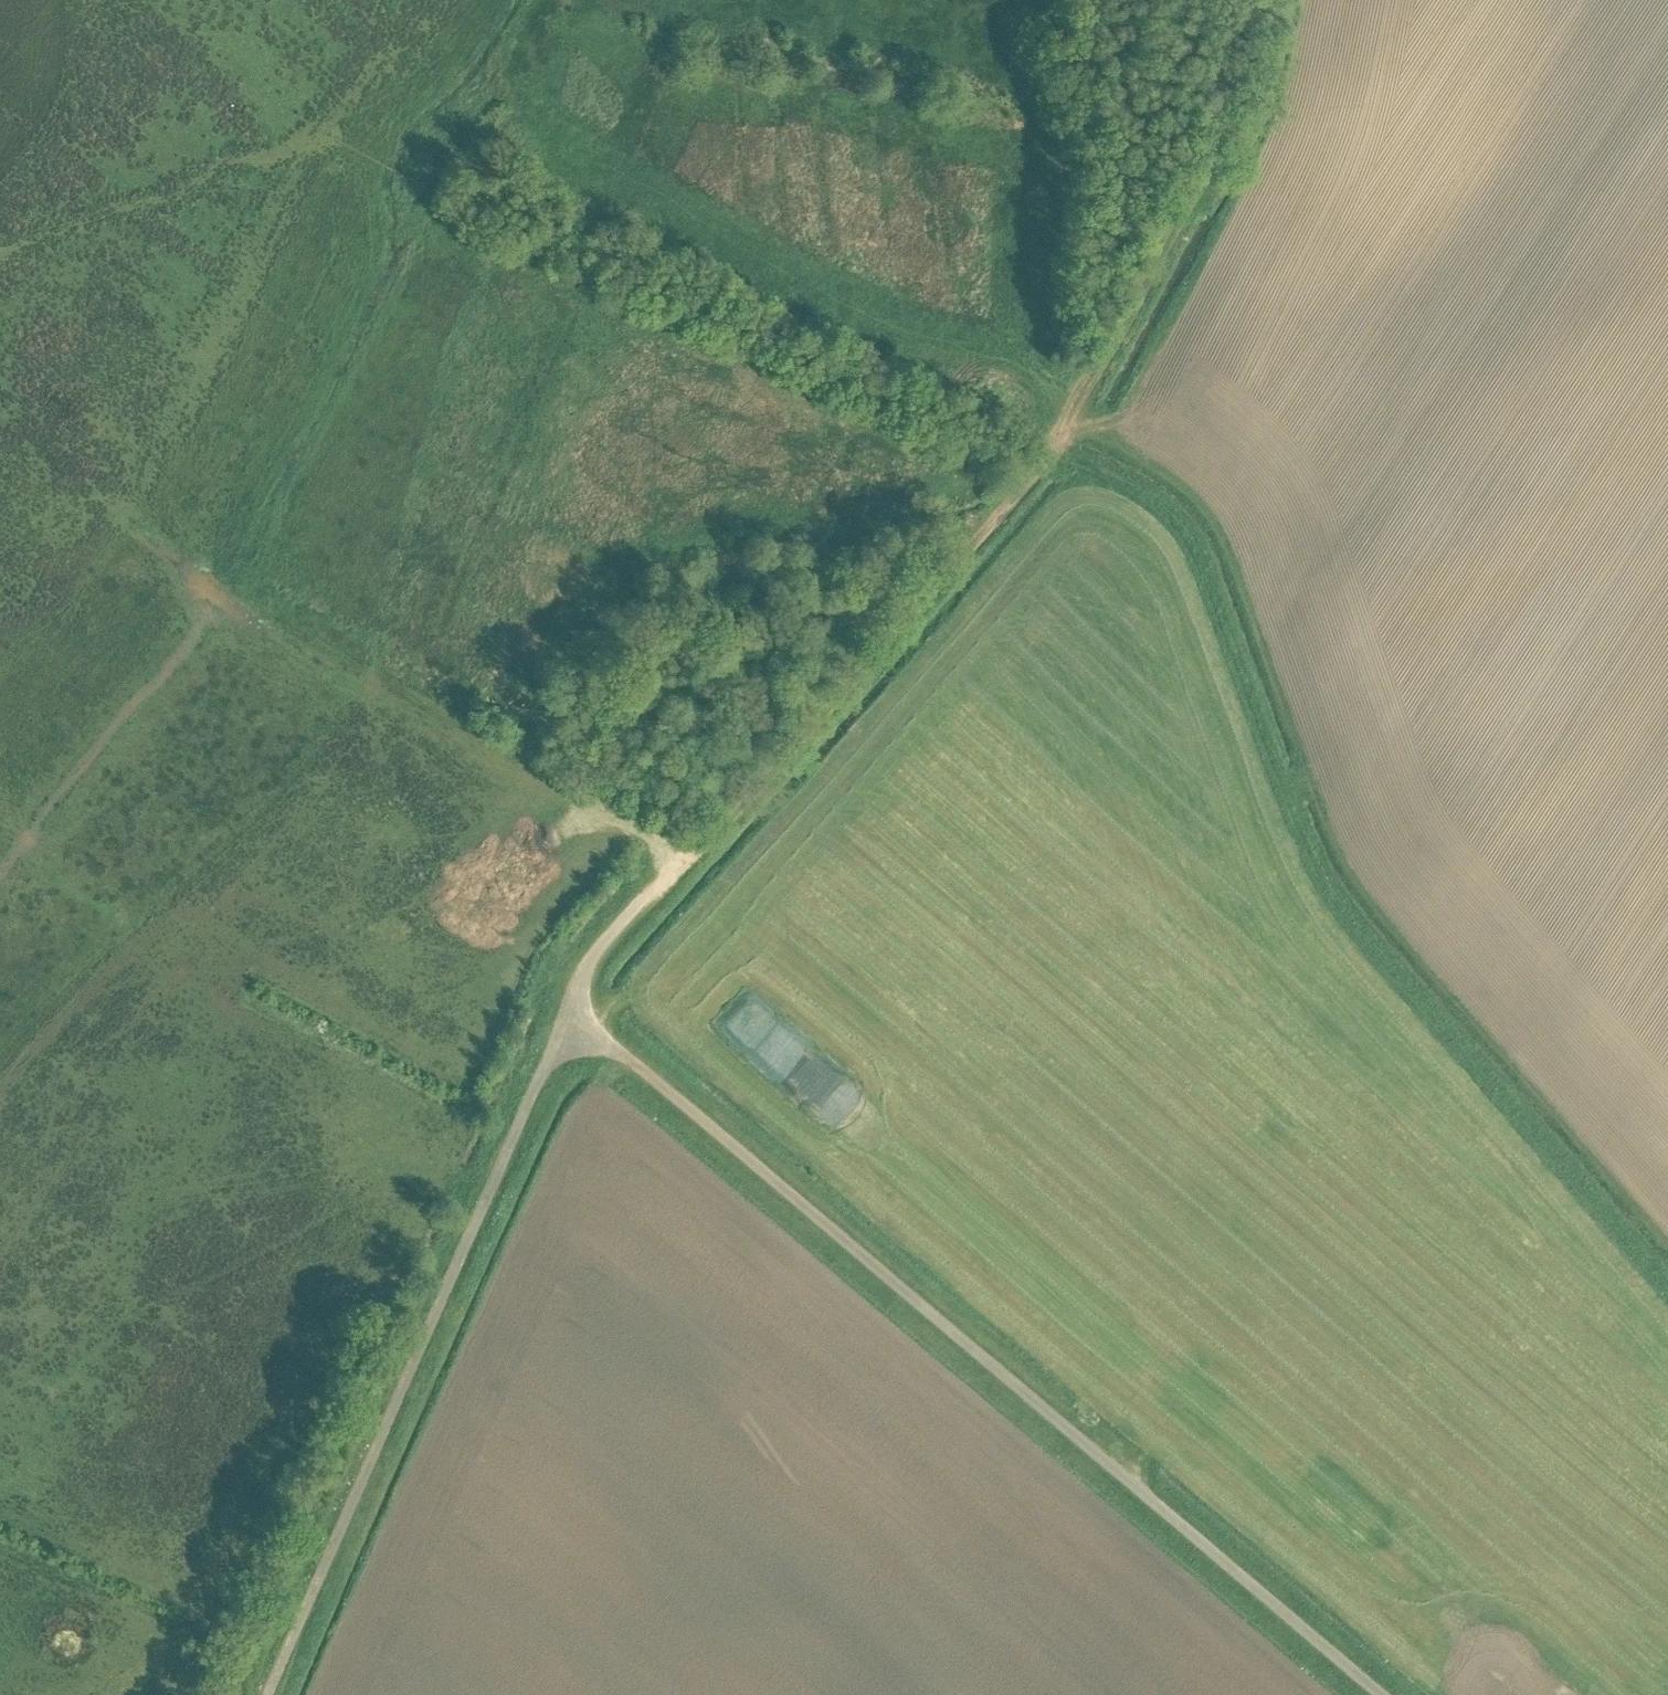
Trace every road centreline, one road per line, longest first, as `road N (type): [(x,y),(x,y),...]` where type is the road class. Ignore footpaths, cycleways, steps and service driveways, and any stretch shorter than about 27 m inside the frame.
road 1 (unclassified): [(266,1694),(547,1060),(579,1043),(617,1051),(1382,1694)]
road 2 (track): [(579,1043),(578,982),(586,965),(1076,434),(1198,215),(1253,0)]

